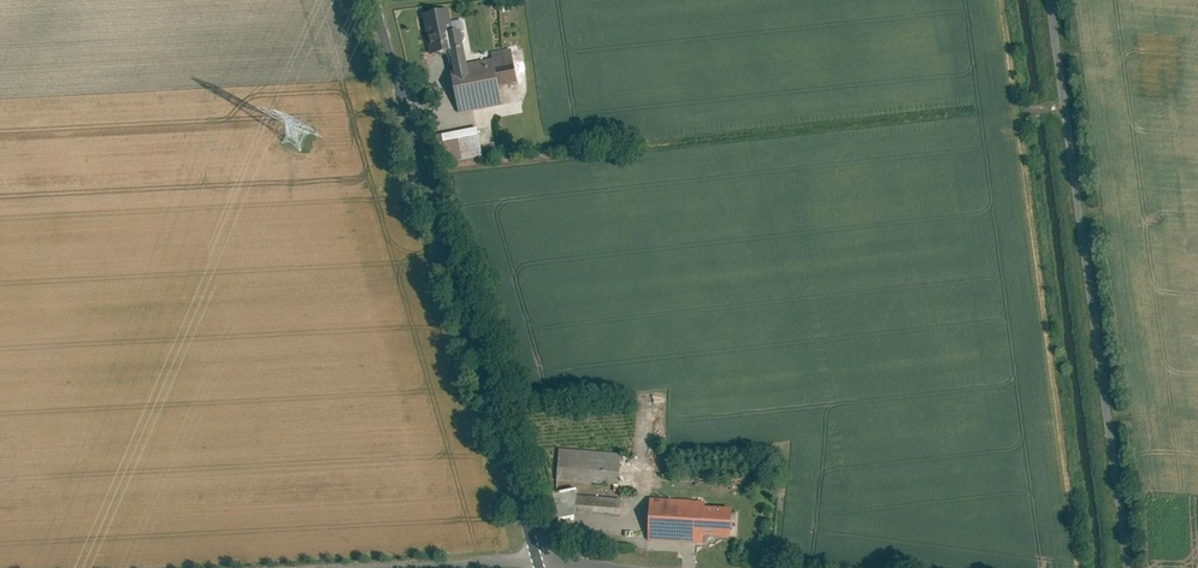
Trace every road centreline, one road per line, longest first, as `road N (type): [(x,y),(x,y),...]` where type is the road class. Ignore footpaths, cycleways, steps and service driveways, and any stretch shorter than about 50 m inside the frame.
road 1 (tertiary): [(542,565),(377,0)]
road 2 (unclassified): [(1045,0),(1120,567)]

